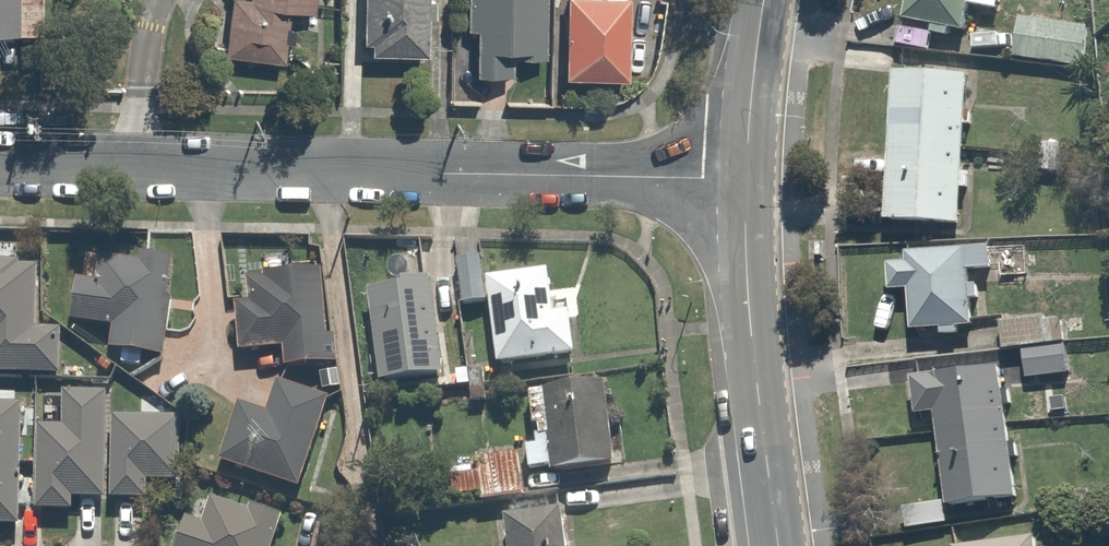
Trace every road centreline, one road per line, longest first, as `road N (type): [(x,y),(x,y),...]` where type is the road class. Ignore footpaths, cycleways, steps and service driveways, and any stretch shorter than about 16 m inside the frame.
road 1 (residential): [(0,161),(744,180)]
road 2 (secondary): [(779,545),(748,293),(744,180)]
road 3 (secondary): [(744,180),(764,0)]

